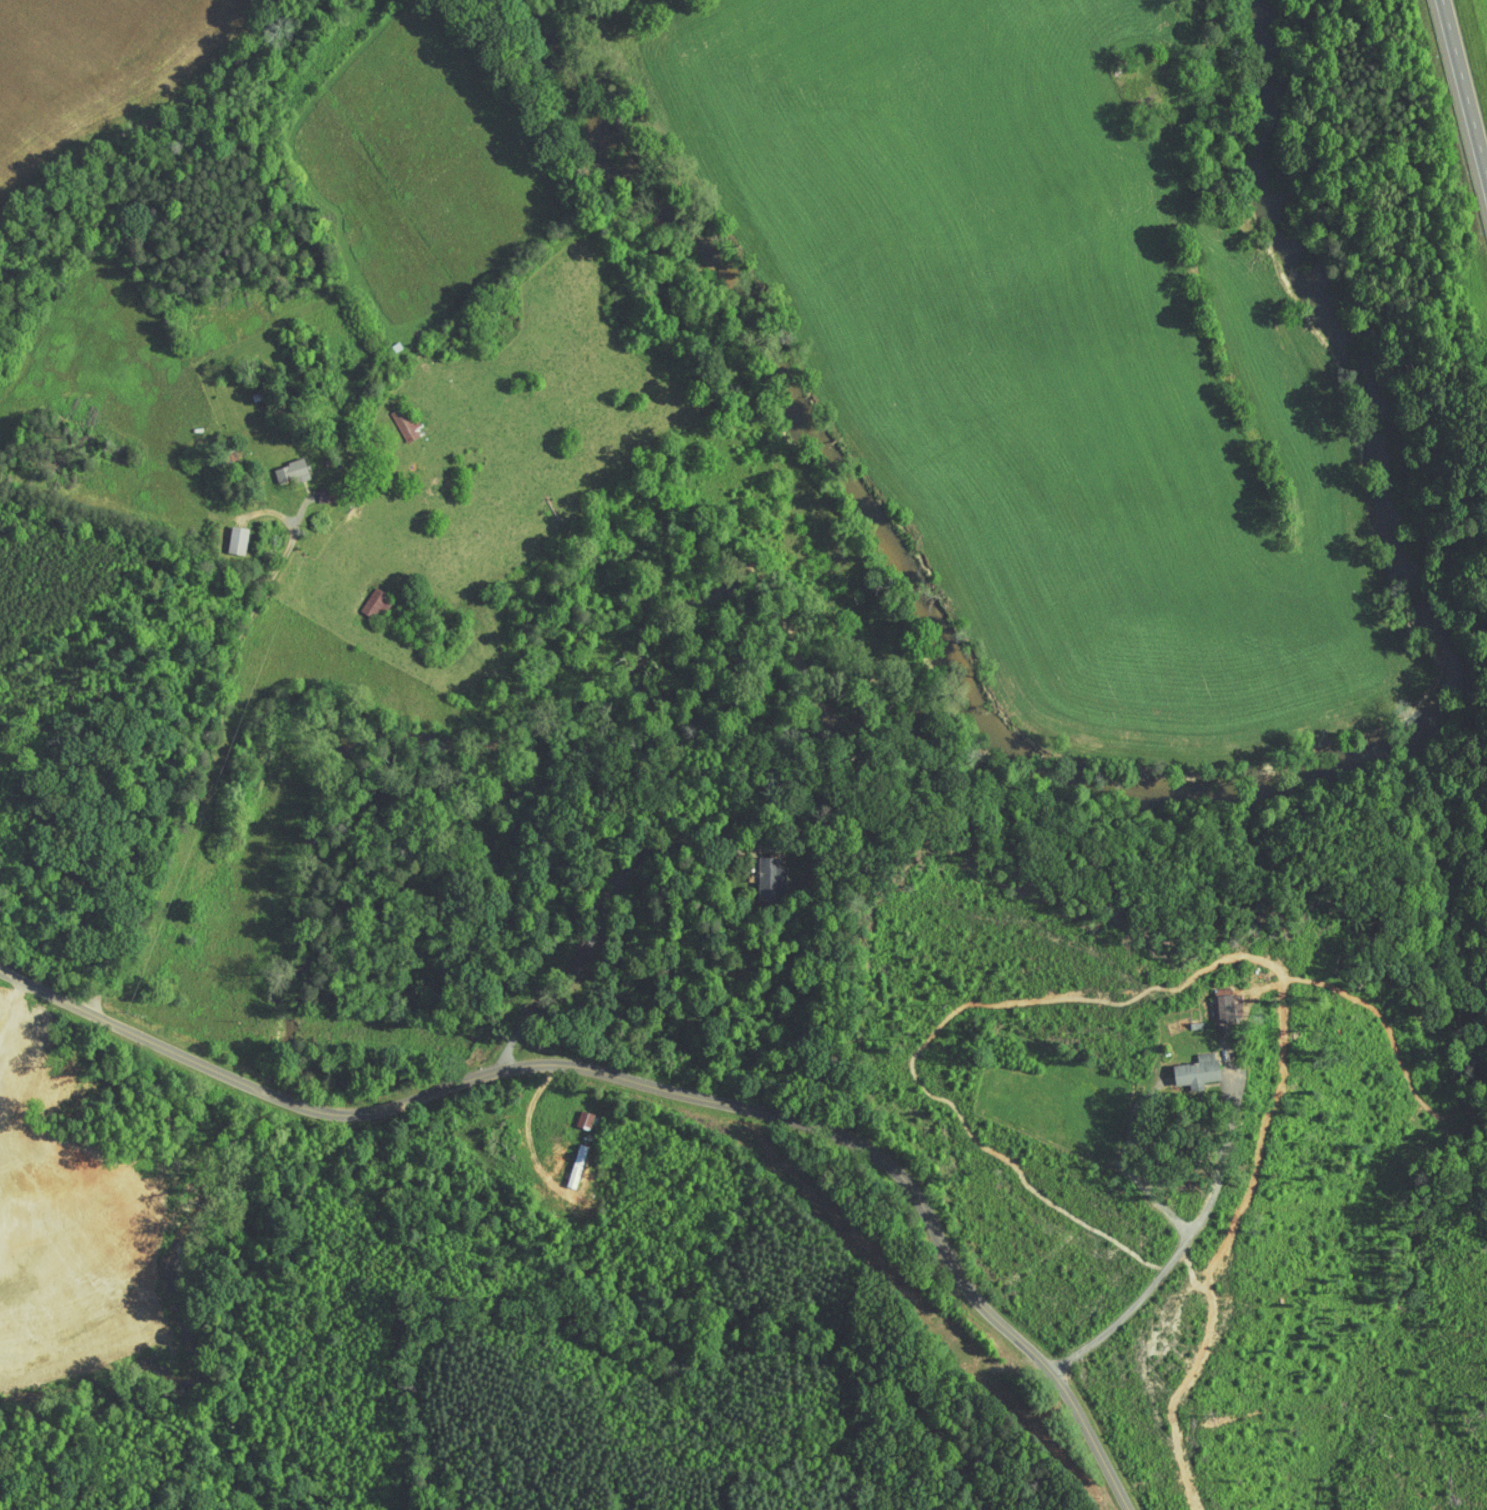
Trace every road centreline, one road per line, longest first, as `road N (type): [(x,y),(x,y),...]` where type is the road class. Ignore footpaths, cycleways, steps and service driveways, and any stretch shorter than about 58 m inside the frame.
road 1 (residential): [(1131,1509),(1074,1394),(966,1290),(915,1182),(871,1141),(558,1063),(505,1068),(371,1109),(319,1109),(0,970)]
road 2 (motorway): [(1446,0),(1486,144)]

